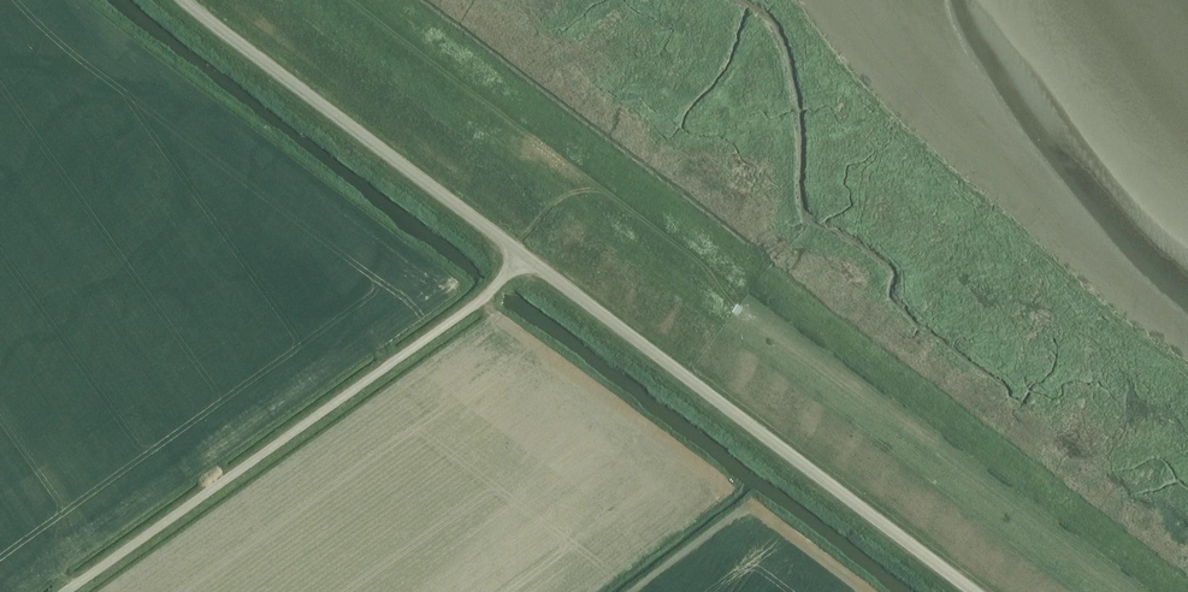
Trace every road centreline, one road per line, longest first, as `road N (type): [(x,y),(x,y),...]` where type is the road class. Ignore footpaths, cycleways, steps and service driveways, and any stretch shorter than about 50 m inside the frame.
road 1 (track): [(1112,591),(321,0)]
road 2 (unclassified): [(67,591),(479,302),(523,254)]
road 3 (unclassified): [(976,591),(523,254)]
road 4 (unclassified): [(523,254),(186,0)]

